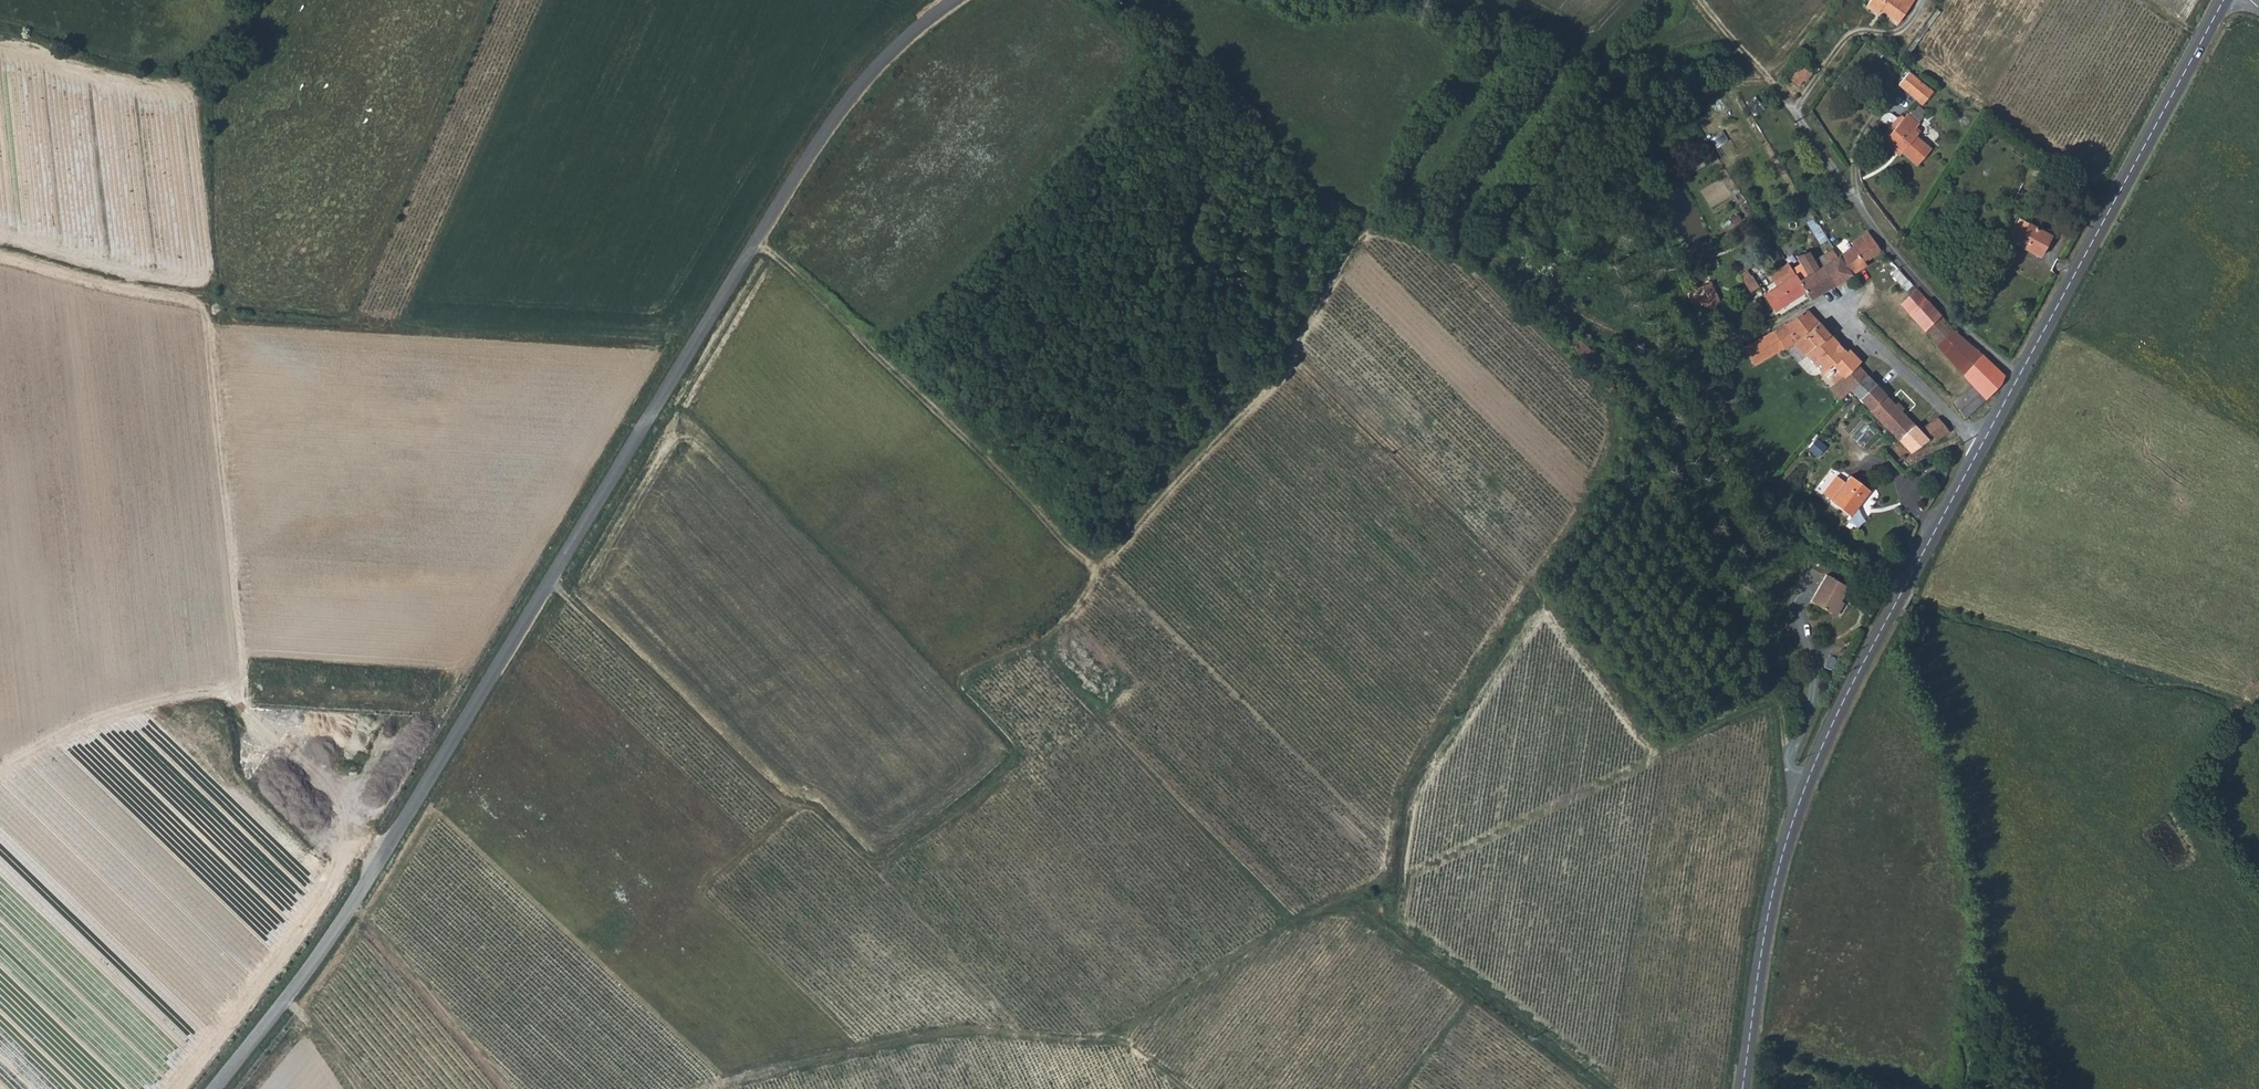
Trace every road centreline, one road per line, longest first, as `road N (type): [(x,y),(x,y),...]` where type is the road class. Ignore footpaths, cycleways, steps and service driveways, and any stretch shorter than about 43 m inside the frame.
road 1 (tertiary): [(213,1088),(355,901),(830,123),(908,35),(953,0)]
road 2 (tertiary): [(1744,1088),(1772,903),(1817,758),(2225,0)]

